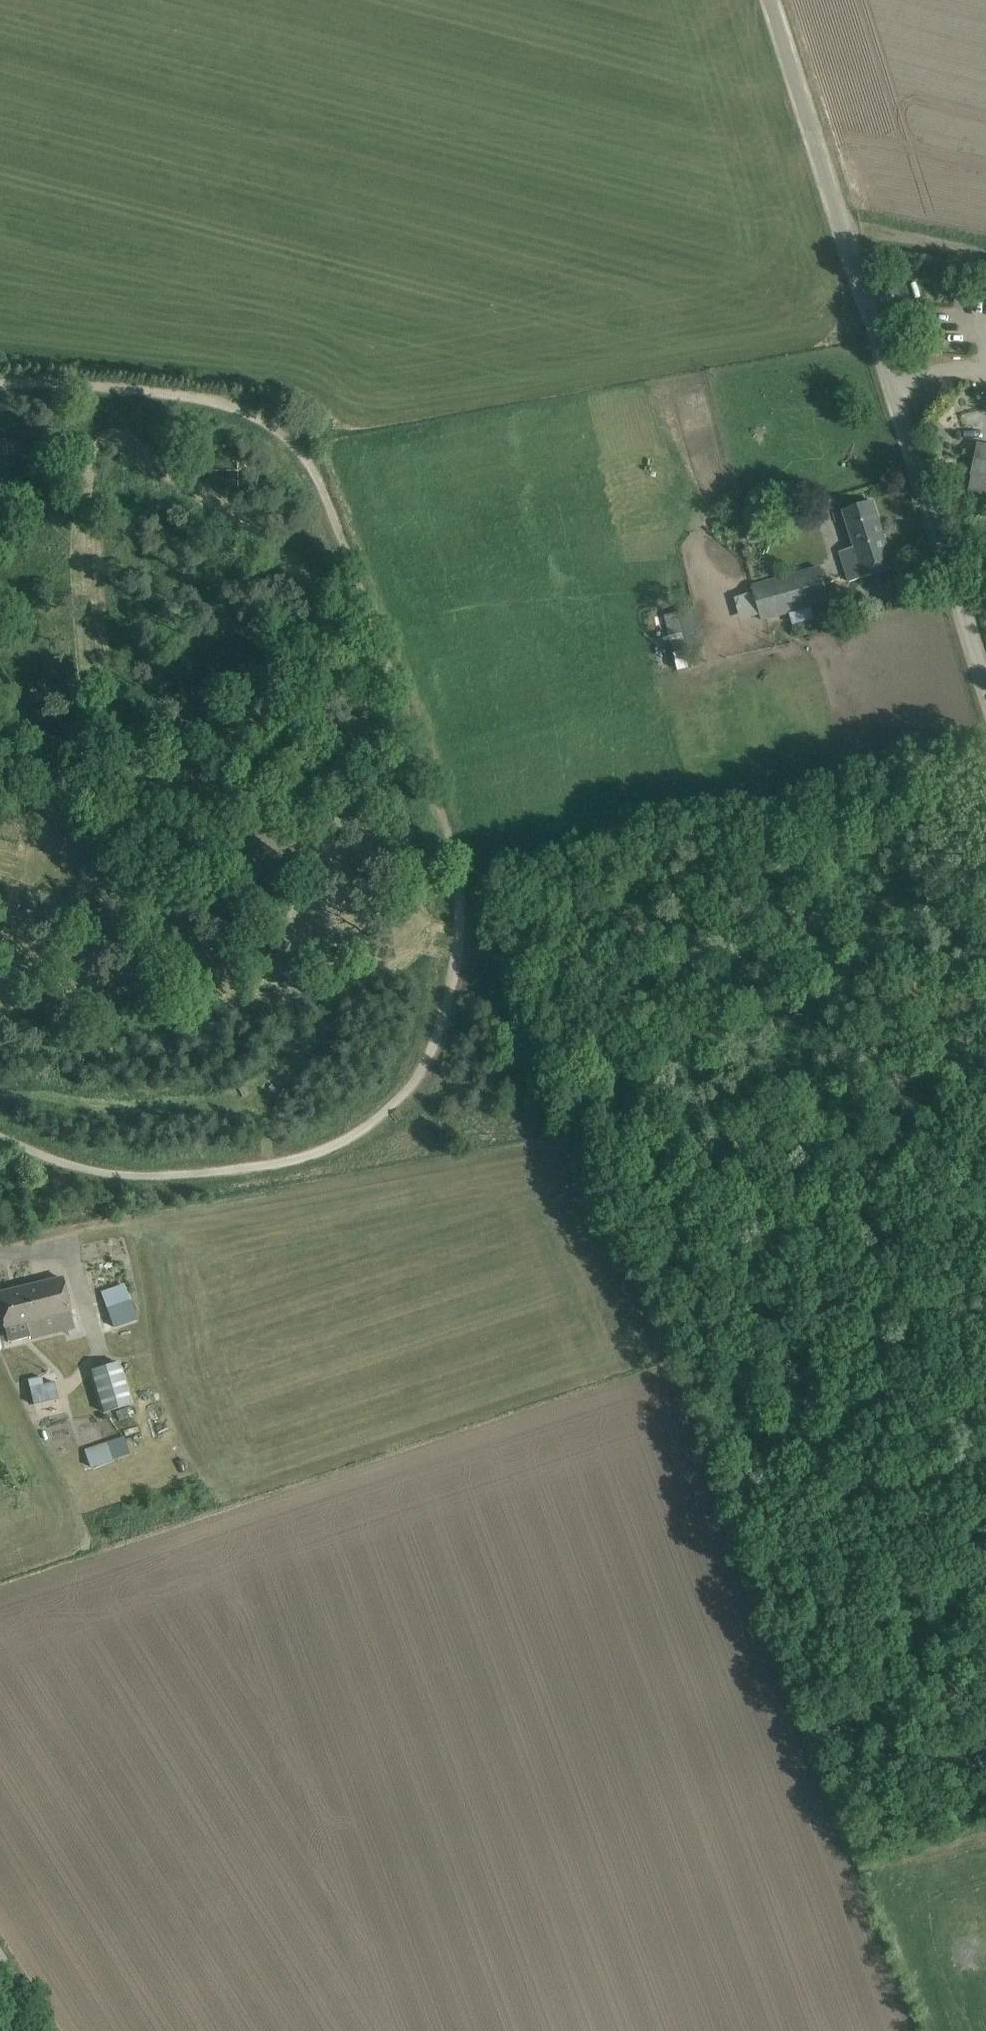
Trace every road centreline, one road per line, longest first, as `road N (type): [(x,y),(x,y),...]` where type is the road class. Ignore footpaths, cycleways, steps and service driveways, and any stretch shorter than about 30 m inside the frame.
road 1 (track): [(0,383),(218,403),(280,430),(306,458),(448,825),(463,926),(445,1023),(425,1075),(397,1107),(341,1145),(194,1176),(144,1175),(51,1160),(0,1138)]
road 2 (unclassified): [(985,690),(770,0)]

